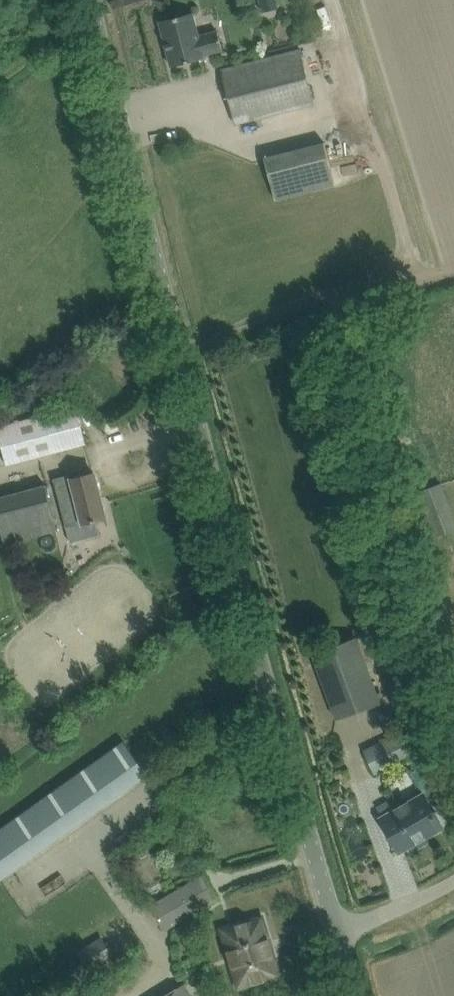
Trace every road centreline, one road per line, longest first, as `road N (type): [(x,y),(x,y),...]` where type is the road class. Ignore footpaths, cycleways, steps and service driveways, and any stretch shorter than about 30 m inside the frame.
road 1 (unclassified): [(356,995),(91,0)]

